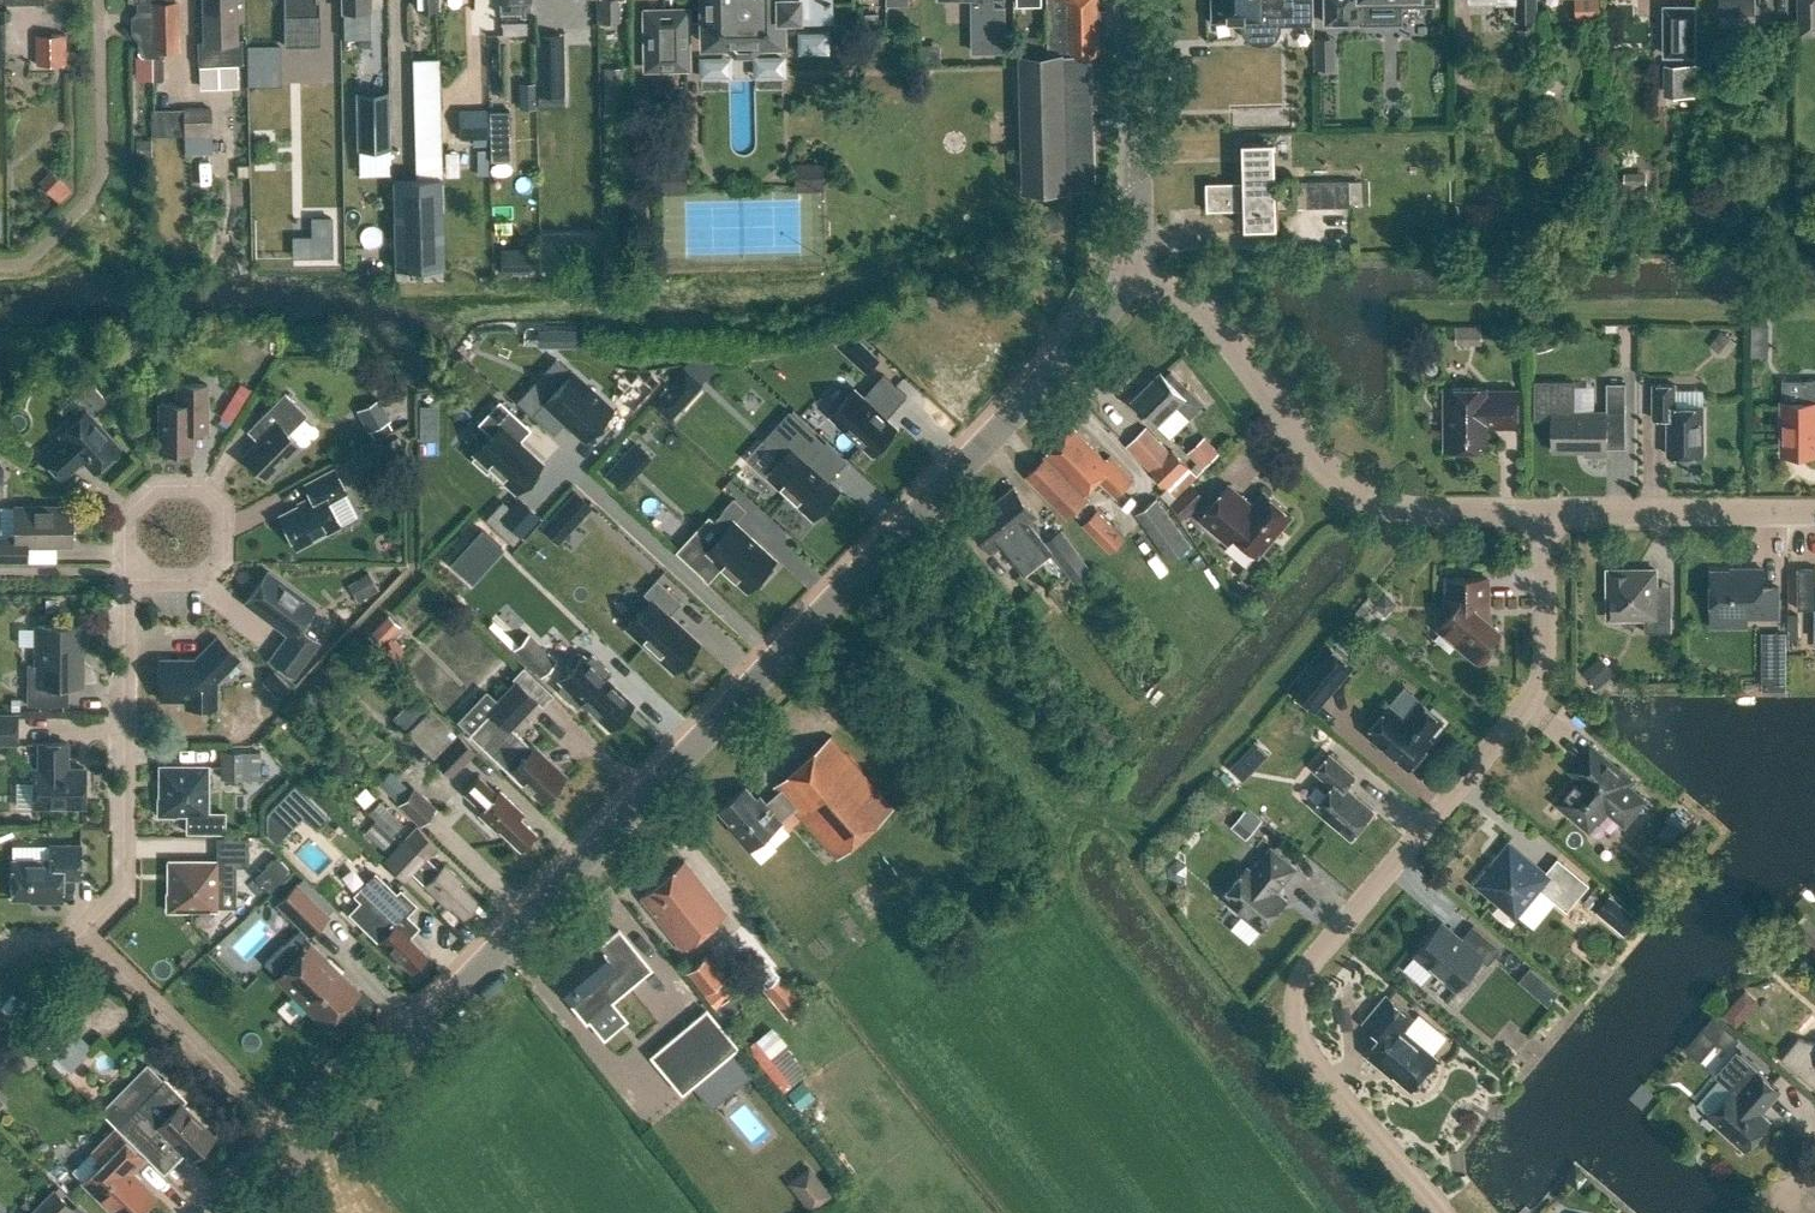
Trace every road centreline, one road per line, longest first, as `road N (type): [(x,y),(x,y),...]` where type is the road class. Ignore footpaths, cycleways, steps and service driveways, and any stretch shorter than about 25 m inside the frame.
road 1 (tertiary): [(305,1150),(1002,429),(1106,315),(1132,271)]
road 2 (residential): [(1442,1212),(1310,1055),(1295,1020),(1301,985),(1319,955),(1538,687),(1545,516)]
road 3 (residential): [(1545,516),(1415,513),(1355,492),(1324,466),(1216,322),(1132,271)]
road 4 (residential): [(124,578),(124,893),(86,936)]
road 5 (residential): [(124,578),(201,581),(223,558),(227,507),(203,487),(157,487),(128,516),(128,568)]
road 6 (residential): [(86,936),(305,1150)]
road 7 (tertiary): [(1132,271),(1142,206),(1136,0)]
road 8 (residential): [(1814,513),(1545,516)]

